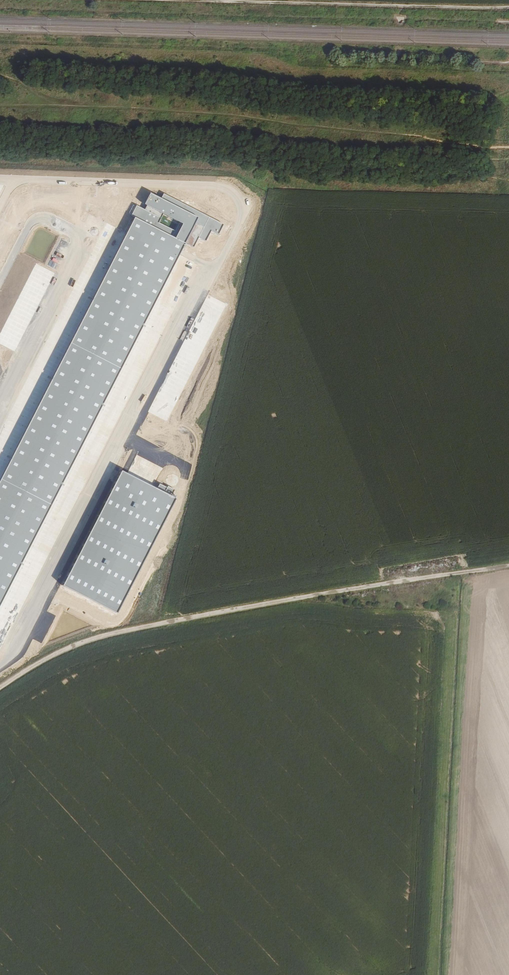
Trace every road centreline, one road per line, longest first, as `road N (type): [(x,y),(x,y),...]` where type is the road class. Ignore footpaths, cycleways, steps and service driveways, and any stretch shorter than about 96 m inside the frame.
road 1 (track): [(508,566),(129,630),(65,650),(0,688)]
road 2 (track): [(93,0),(508,13)]

